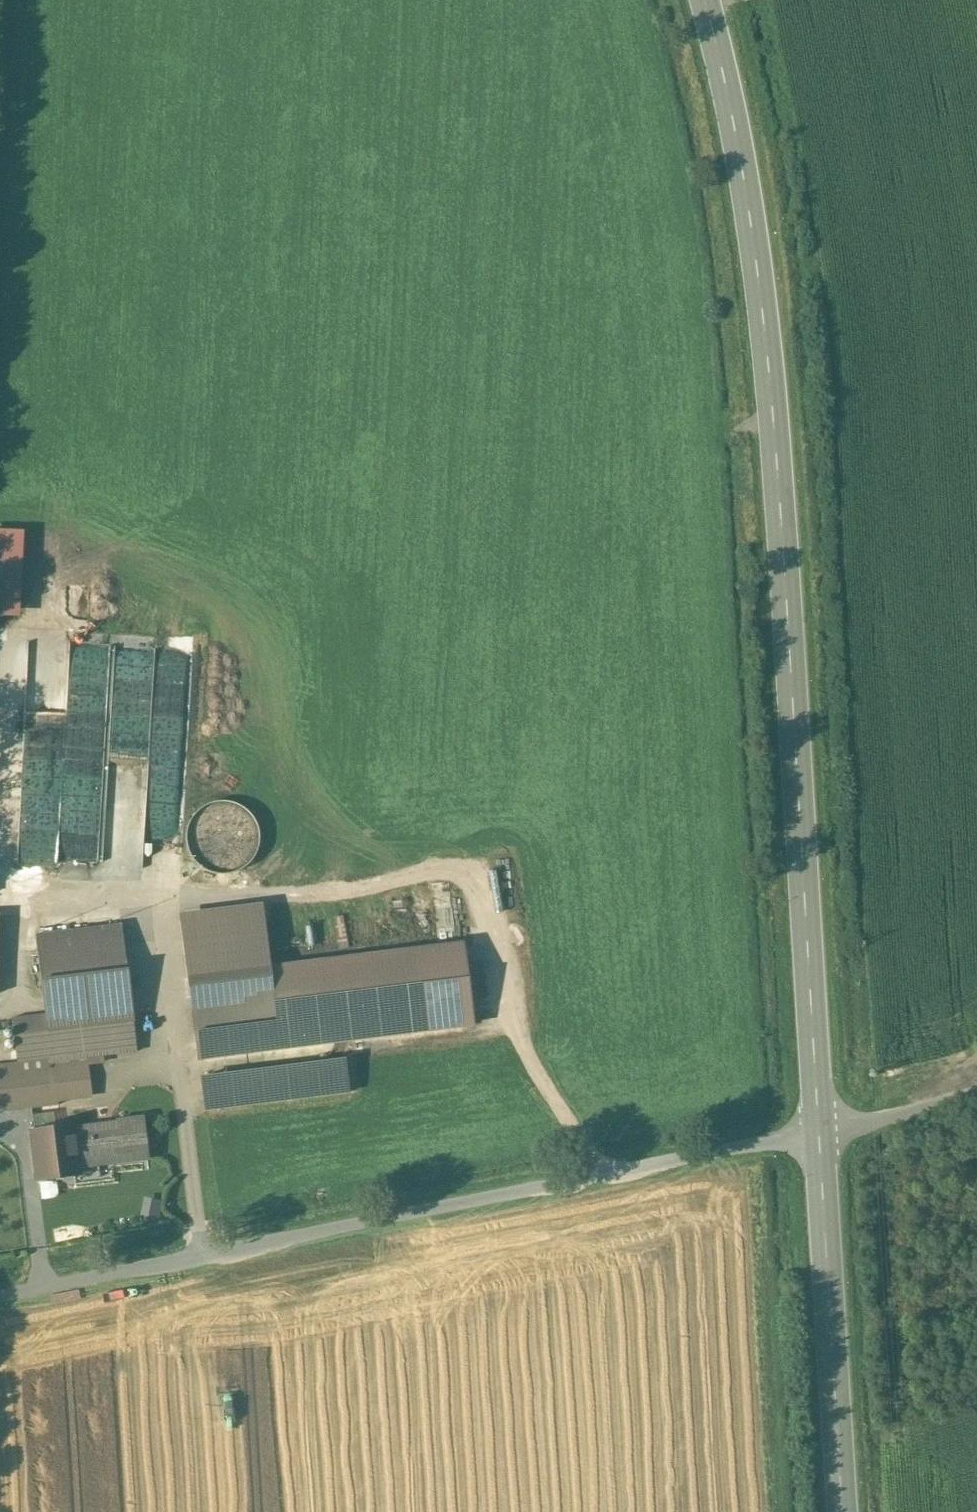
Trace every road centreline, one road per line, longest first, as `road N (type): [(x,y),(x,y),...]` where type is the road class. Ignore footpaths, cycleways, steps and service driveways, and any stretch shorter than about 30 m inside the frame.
road 1 (secondary): [(818,1134),(767,358),(748,213),(703,0)]
road 2 (unclassified): [(0,1294),(818,1134)]
road 3 (secondary): [(841,1511),(818,1134)]
road 4 (unclassified): [(818,1134),(976,1090)]

